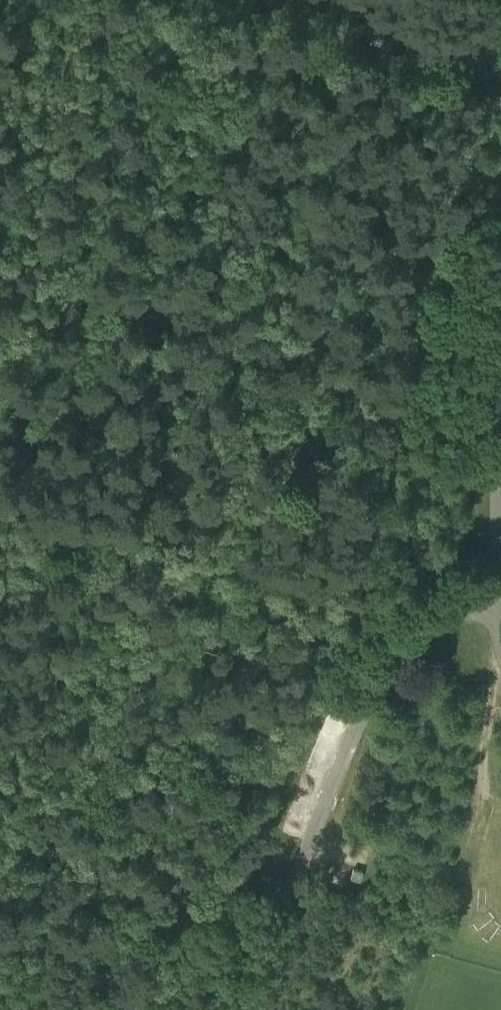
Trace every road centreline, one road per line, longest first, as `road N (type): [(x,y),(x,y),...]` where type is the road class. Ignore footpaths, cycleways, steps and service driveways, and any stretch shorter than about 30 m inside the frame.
road 1 (unclassified): [(244,1009),(397,634),(423,615),(499,606)]
road 2 (unclassified): [(500,221),(499,606)]
road 3 (unclassified): [(498,0),(500,221)]
road 4 (track): [(500,653),(483,754),(487,800)]

